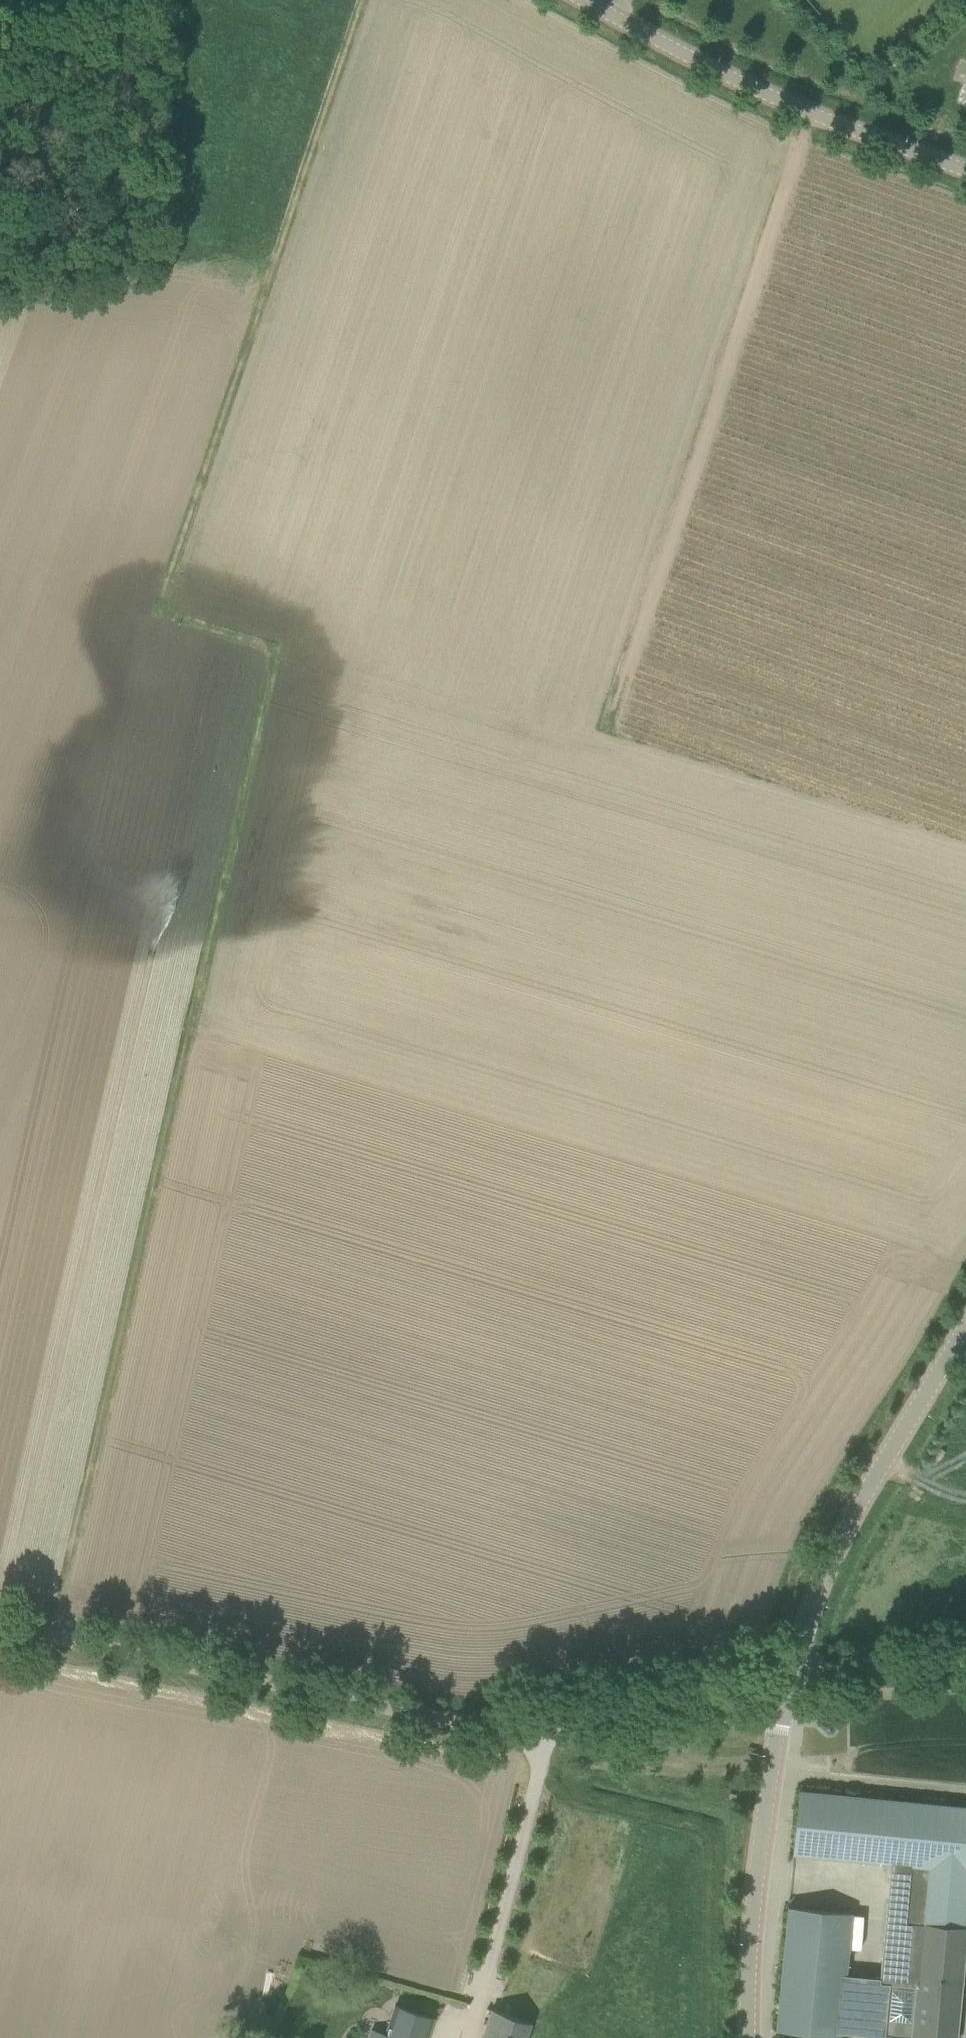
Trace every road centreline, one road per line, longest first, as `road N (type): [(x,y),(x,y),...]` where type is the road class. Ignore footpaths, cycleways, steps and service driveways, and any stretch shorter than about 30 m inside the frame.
road 1 (track): [(368,0),(160,611),(275,644),(55,1635)]
road 2 (unclassified): [(789,1675),(496,1724),(0,1623)]
road 3 (unclassified): [(965,171),(797,110),(583,0)]
road 4 (tertiary): [(789,1675),(815,1590),(855,1510),(965,1327)]
road 5 (tertiary): [(749,2037),(754,1897),(789,1675)]
road 6 (unclassified): [(789,1675),(965,1661)]

